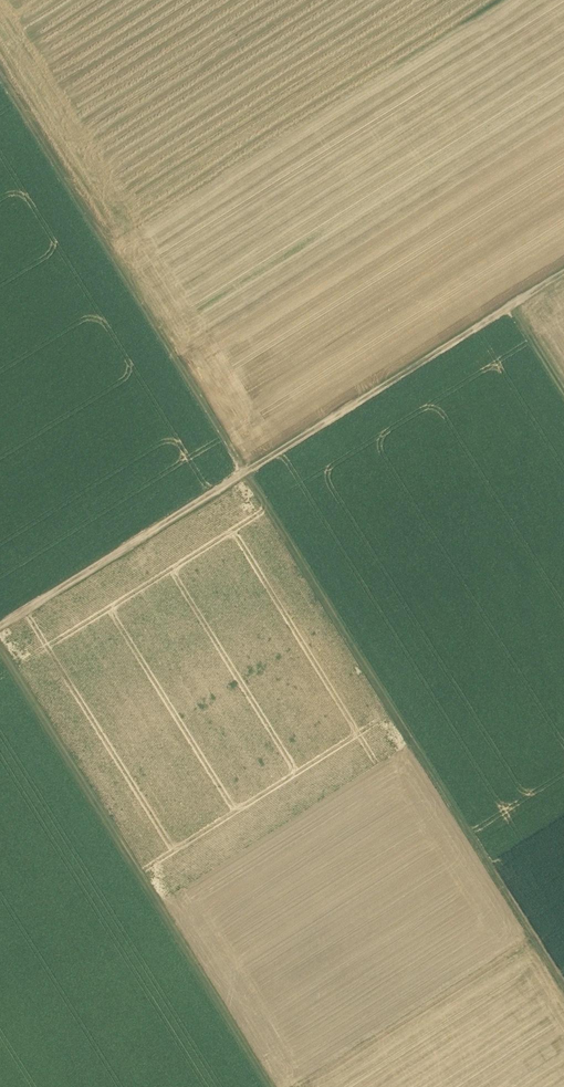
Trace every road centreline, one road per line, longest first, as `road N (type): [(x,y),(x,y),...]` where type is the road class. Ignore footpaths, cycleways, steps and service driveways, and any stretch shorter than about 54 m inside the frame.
road 1 (track): [(0,626),(563,271)]
road 2 (track): [(245,471),(563,985)]
road 3 (track): [(269,1086),(0,648)]
road 4 (track): [(245,471),(0,70)]

